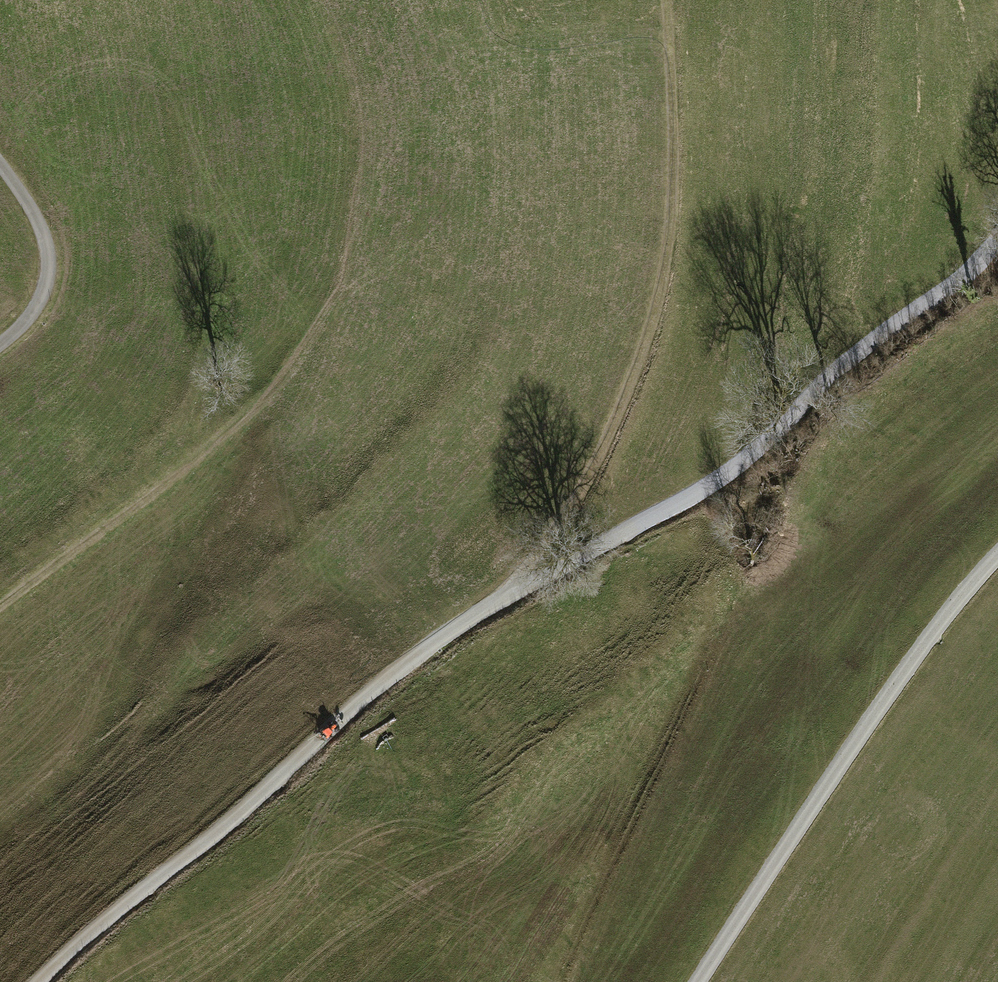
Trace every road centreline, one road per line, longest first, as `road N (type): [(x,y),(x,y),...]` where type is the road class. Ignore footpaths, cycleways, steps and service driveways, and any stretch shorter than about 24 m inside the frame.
road 1 (track): [(43,981),(98,924),(280,776),(392,671),(504,595),(741,472),(997,235)]
road 2 (track): [(504,595),(575,500),(630,380),(658,292),(672,206),(662,0)]
road 3 (track): [(997,554),(909,663),(698,981)]
road 4 (track): [(0,606),(231,435),(330,318),(384,278)]
road 5 (residential): [(0,345),(41,297),(48,256),(0,171)]

